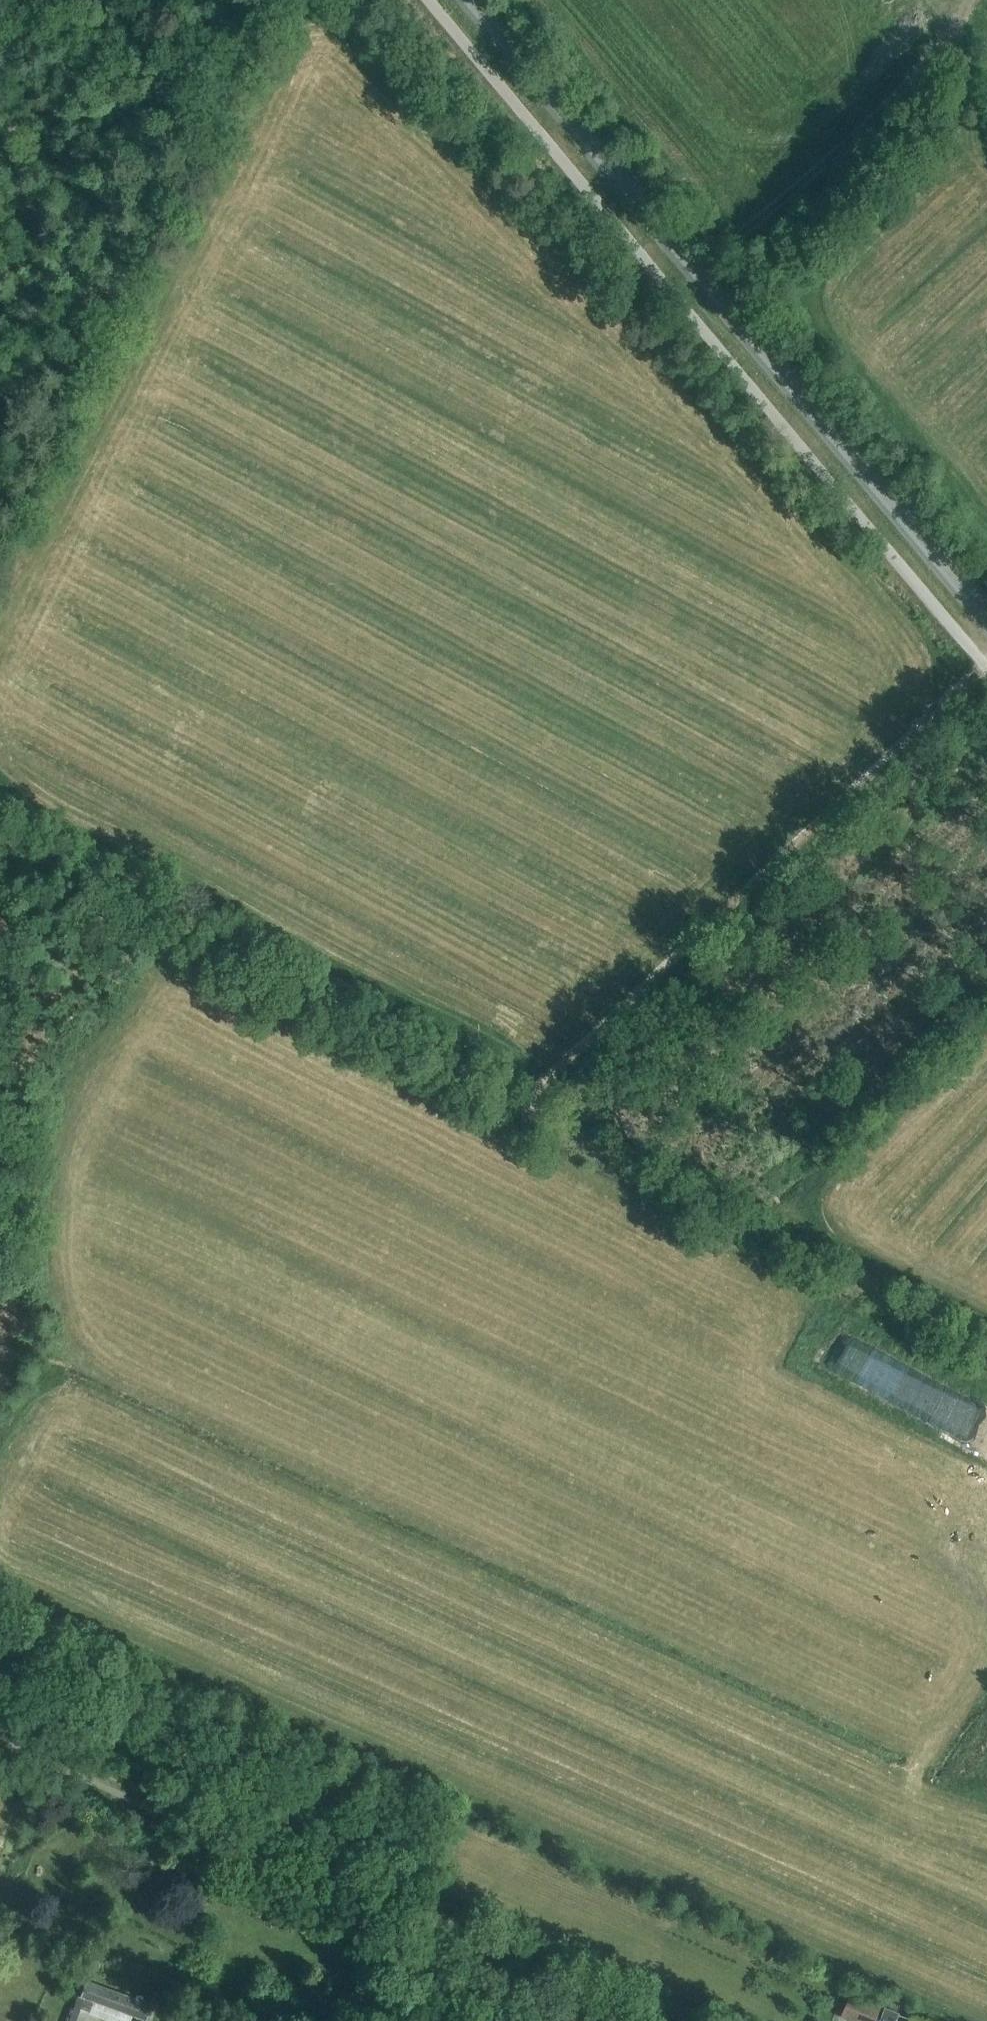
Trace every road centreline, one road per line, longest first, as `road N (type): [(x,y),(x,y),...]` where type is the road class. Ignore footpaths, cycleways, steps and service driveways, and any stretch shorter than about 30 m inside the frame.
road 1 (tertiary): [(986,608),(474,0)]
road 2 (track): [(512,2020),(431,1996),(368,2020)]

